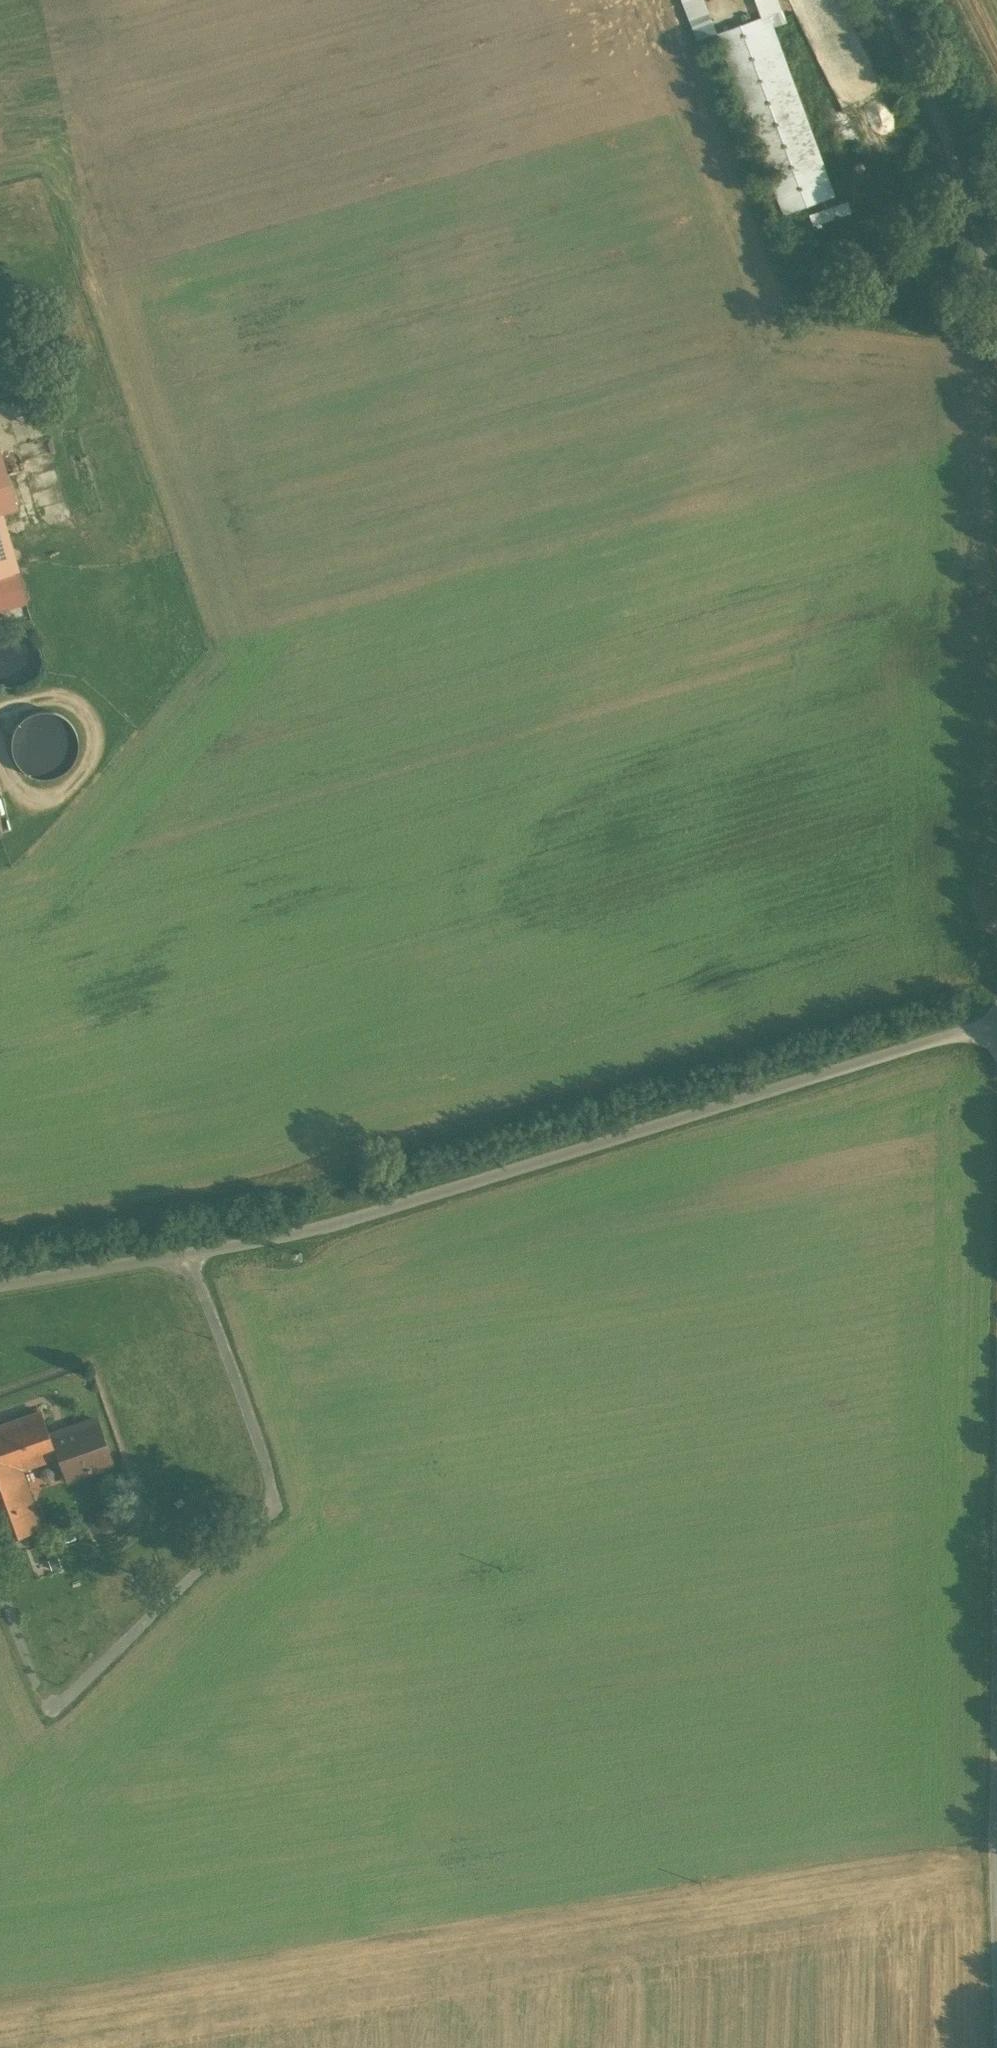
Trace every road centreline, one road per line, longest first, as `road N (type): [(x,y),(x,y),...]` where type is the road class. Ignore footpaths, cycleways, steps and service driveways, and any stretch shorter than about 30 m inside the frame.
road 1 (unclassified): [(996,1029),(277,1239),(0,1286)]
road 2 (unclassified): [(996,300),(934,111),(882,0)]
road 3 (unclassified): [(996,1936),(996,1688)]

